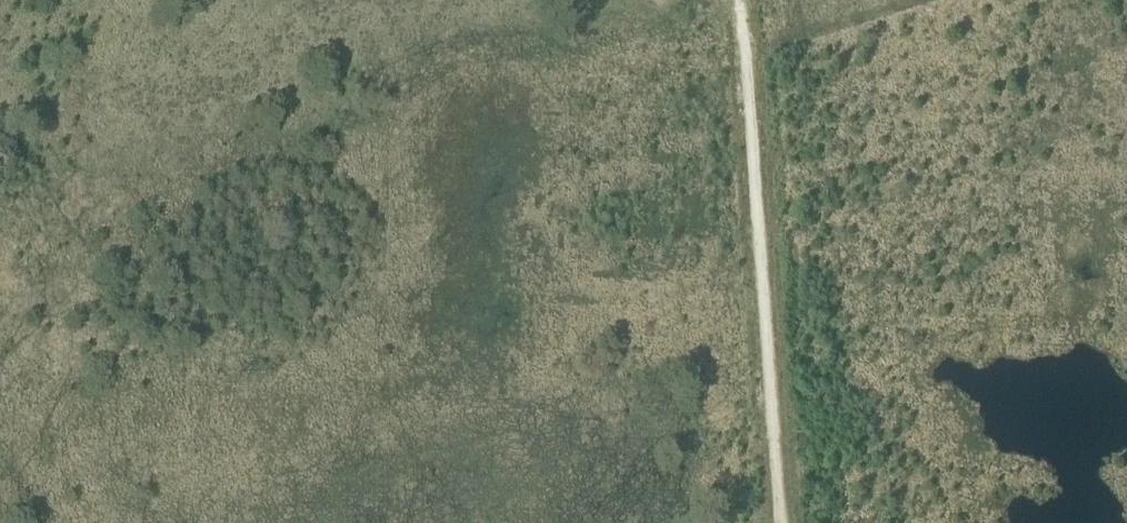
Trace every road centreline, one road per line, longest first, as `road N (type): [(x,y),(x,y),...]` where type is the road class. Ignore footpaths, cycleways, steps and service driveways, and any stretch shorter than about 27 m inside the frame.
road 1 (track): [(735,0),(784,522)]

